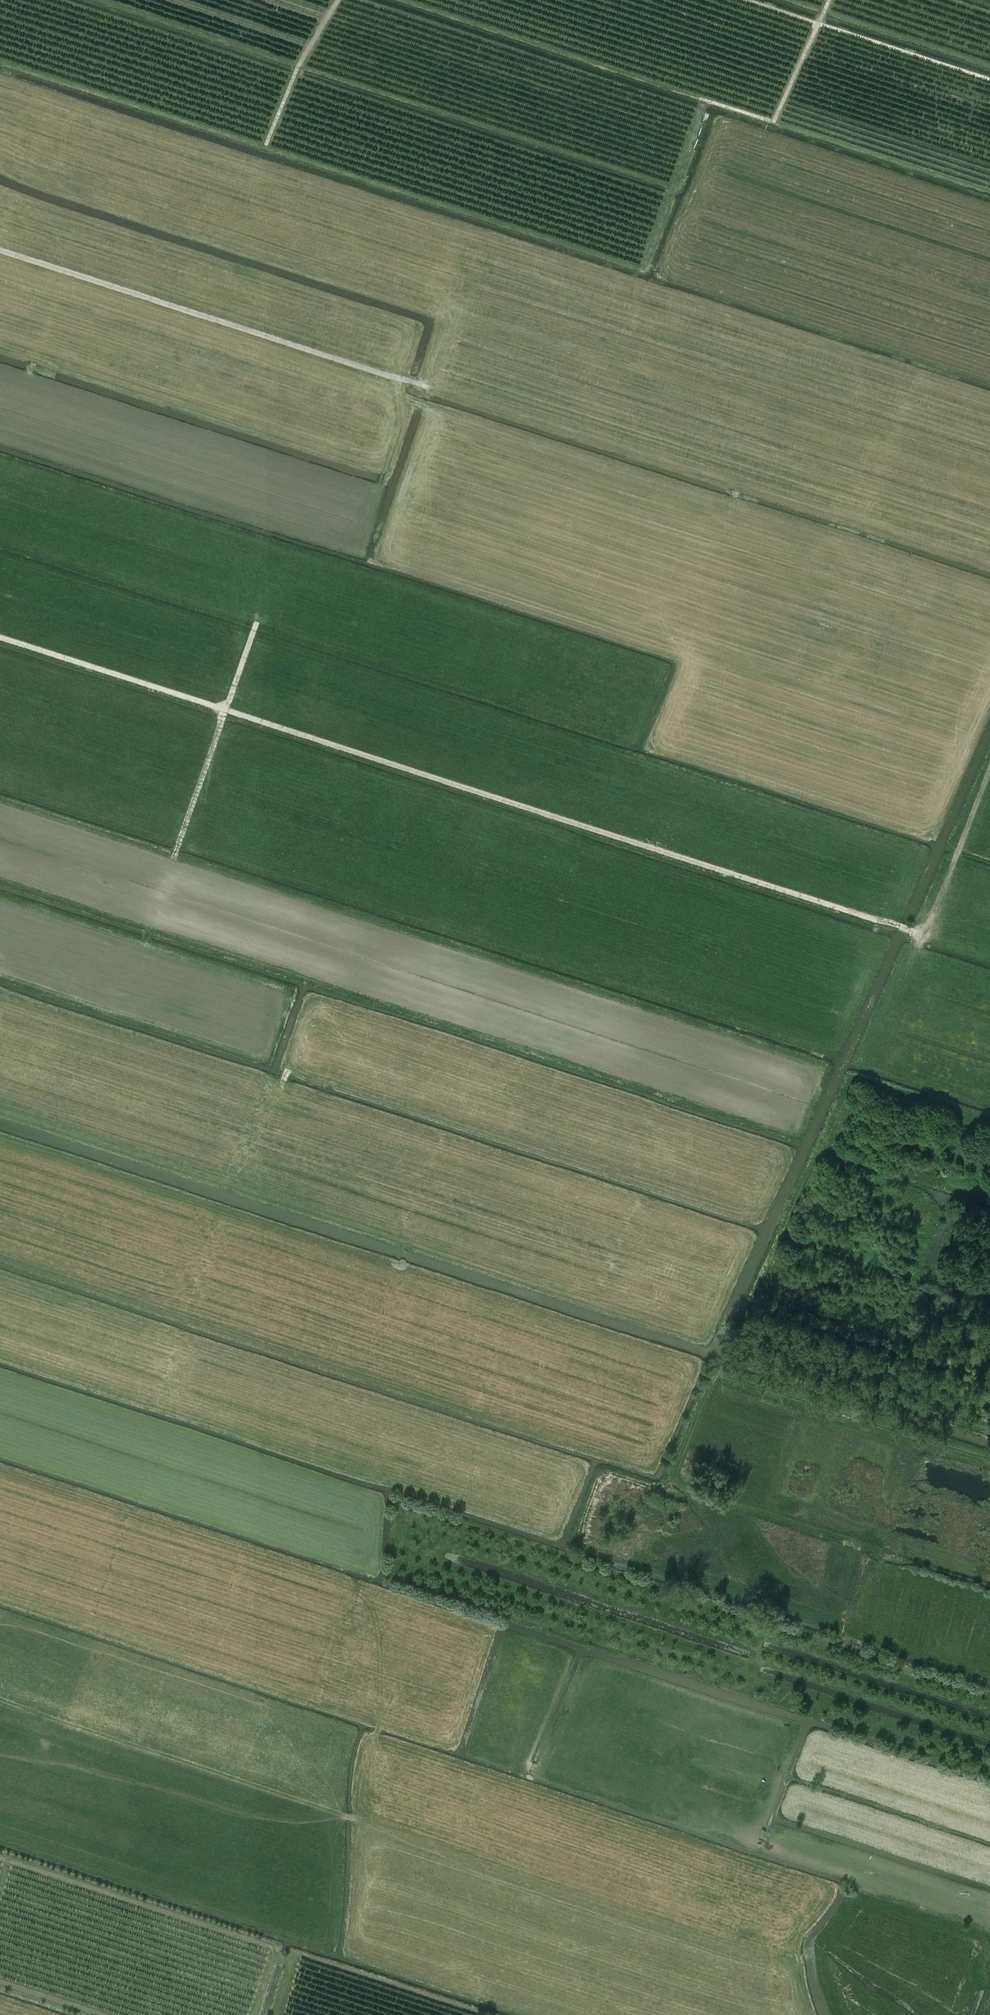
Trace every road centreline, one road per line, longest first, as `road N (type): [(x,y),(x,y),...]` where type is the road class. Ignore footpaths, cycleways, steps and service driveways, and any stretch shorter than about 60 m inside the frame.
road 1 (track): [(989,771),(923,935),(0,637)]
road 2 (track): [(419,393),(0,254)]
road 3 (track): [(676,1479),(718,1377),(989,1460)]
road 4 (track): [(874,1572),(877,1549),(676,1479),(660,1489),(604,1472)]
road 5 (track): [(989,1433),(789,1370)]

